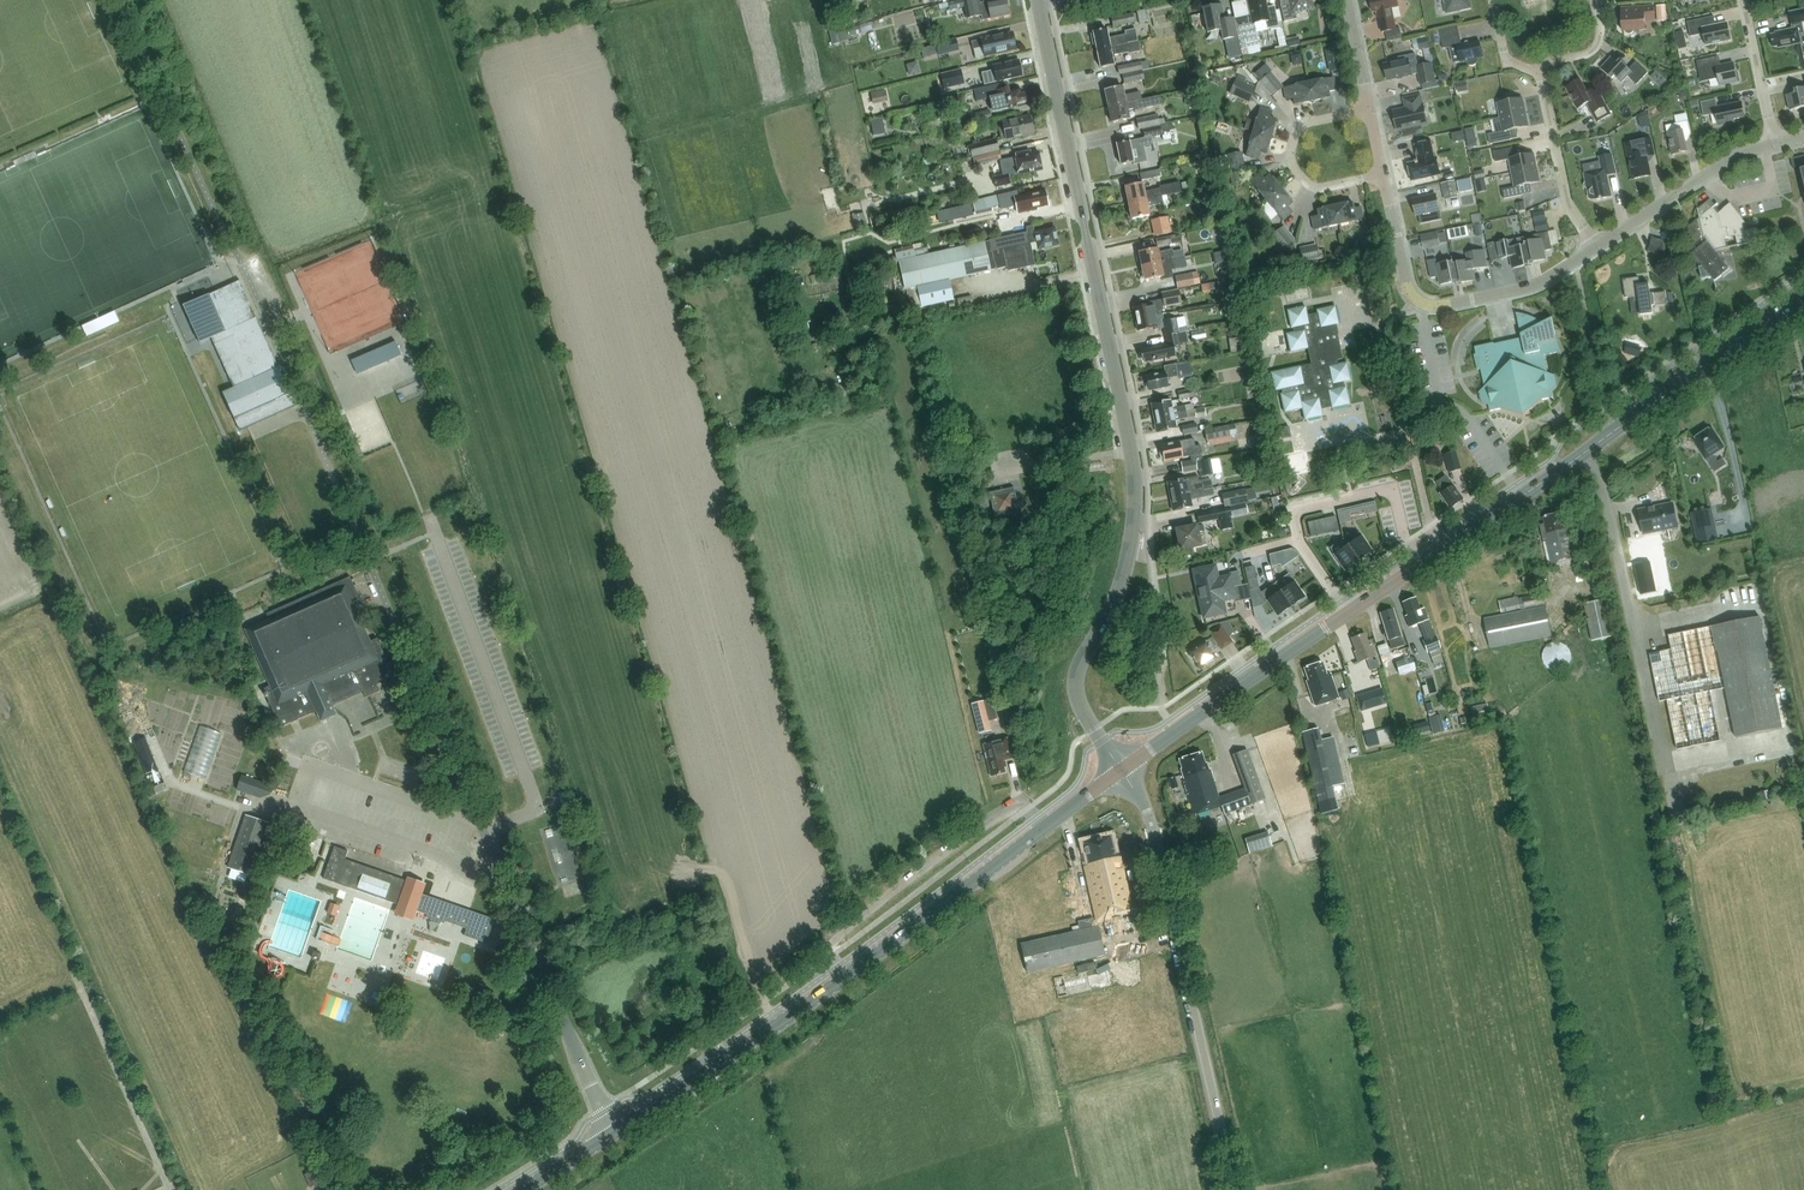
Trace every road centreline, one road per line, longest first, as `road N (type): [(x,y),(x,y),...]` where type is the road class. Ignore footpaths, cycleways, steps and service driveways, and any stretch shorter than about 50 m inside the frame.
road 1 (tertiary): [(1121,771),(1076,689),(1085,651),(1124,576),(1137,490),(1038,3)]
road 2 (secondary): [(618,1131),(879,953),(1121,771)]
road 3 (secondary): [(1421,564),(1803,303)]
road 4 (unclassified): [(1230,1189),(1155,834),(1121,771)]
road 5 (residential): [(1596,248),(1530,288),(1426,305),(1406,282),(1384,175)]
road 6 (secondary): [(1121,771),(1347,614)]
road 7 (residential): [(1384,175),(1316,188),(1291,158),(1298,130),(1309,122),(1370,110)]
road 8 (residential): [(1773,145),(1742,154),(1596,248)]
road 9 (residential): [(1421,564),(1388,489),(1301,509),(1298,540)]
road 10 (residential): [(1596,248),(1570,206),(1539,69)]
road 11 (residential): [(1773,145),(1743,0)]

